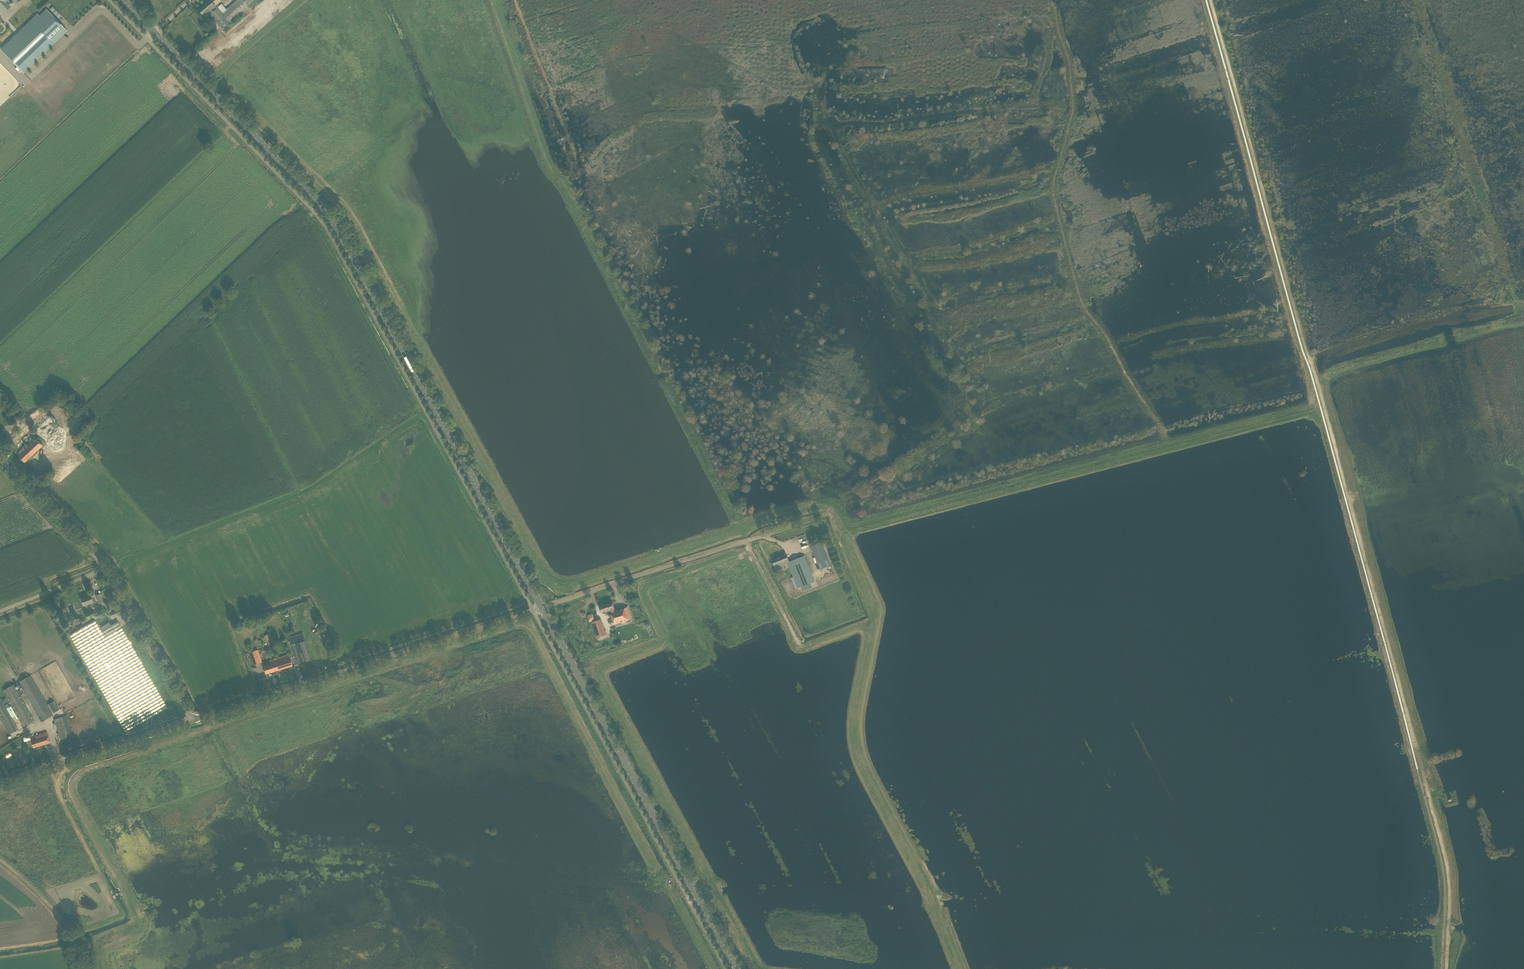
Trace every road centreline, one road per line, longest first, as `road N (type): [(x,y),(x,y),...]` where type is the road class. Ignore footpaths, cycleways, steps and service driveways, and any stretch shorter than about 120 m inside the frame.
road 1 (secondary): [(542,608),(331,219),(122,0)]
road 2 (secondary): [(737,968),(542,608)]
road 3 (track): [(1214,0),(1319,387)]
road 4 (track): [(1319,387),(1419,765)]
road 5 (unclassified): [(191,717),(542,608)]
road 6 (unclassified): [(191,717),(101,562),(0,455)]
road 7 (unclassified): [(542,608),(809,522)]
road 8 (unclassified): [(1441,968),(1441,842),(1419,765)]
road 9 (unclassified): [(0,781),(191,717)]
road 10 (track): [(84,968),(55,912),(0,862)]

